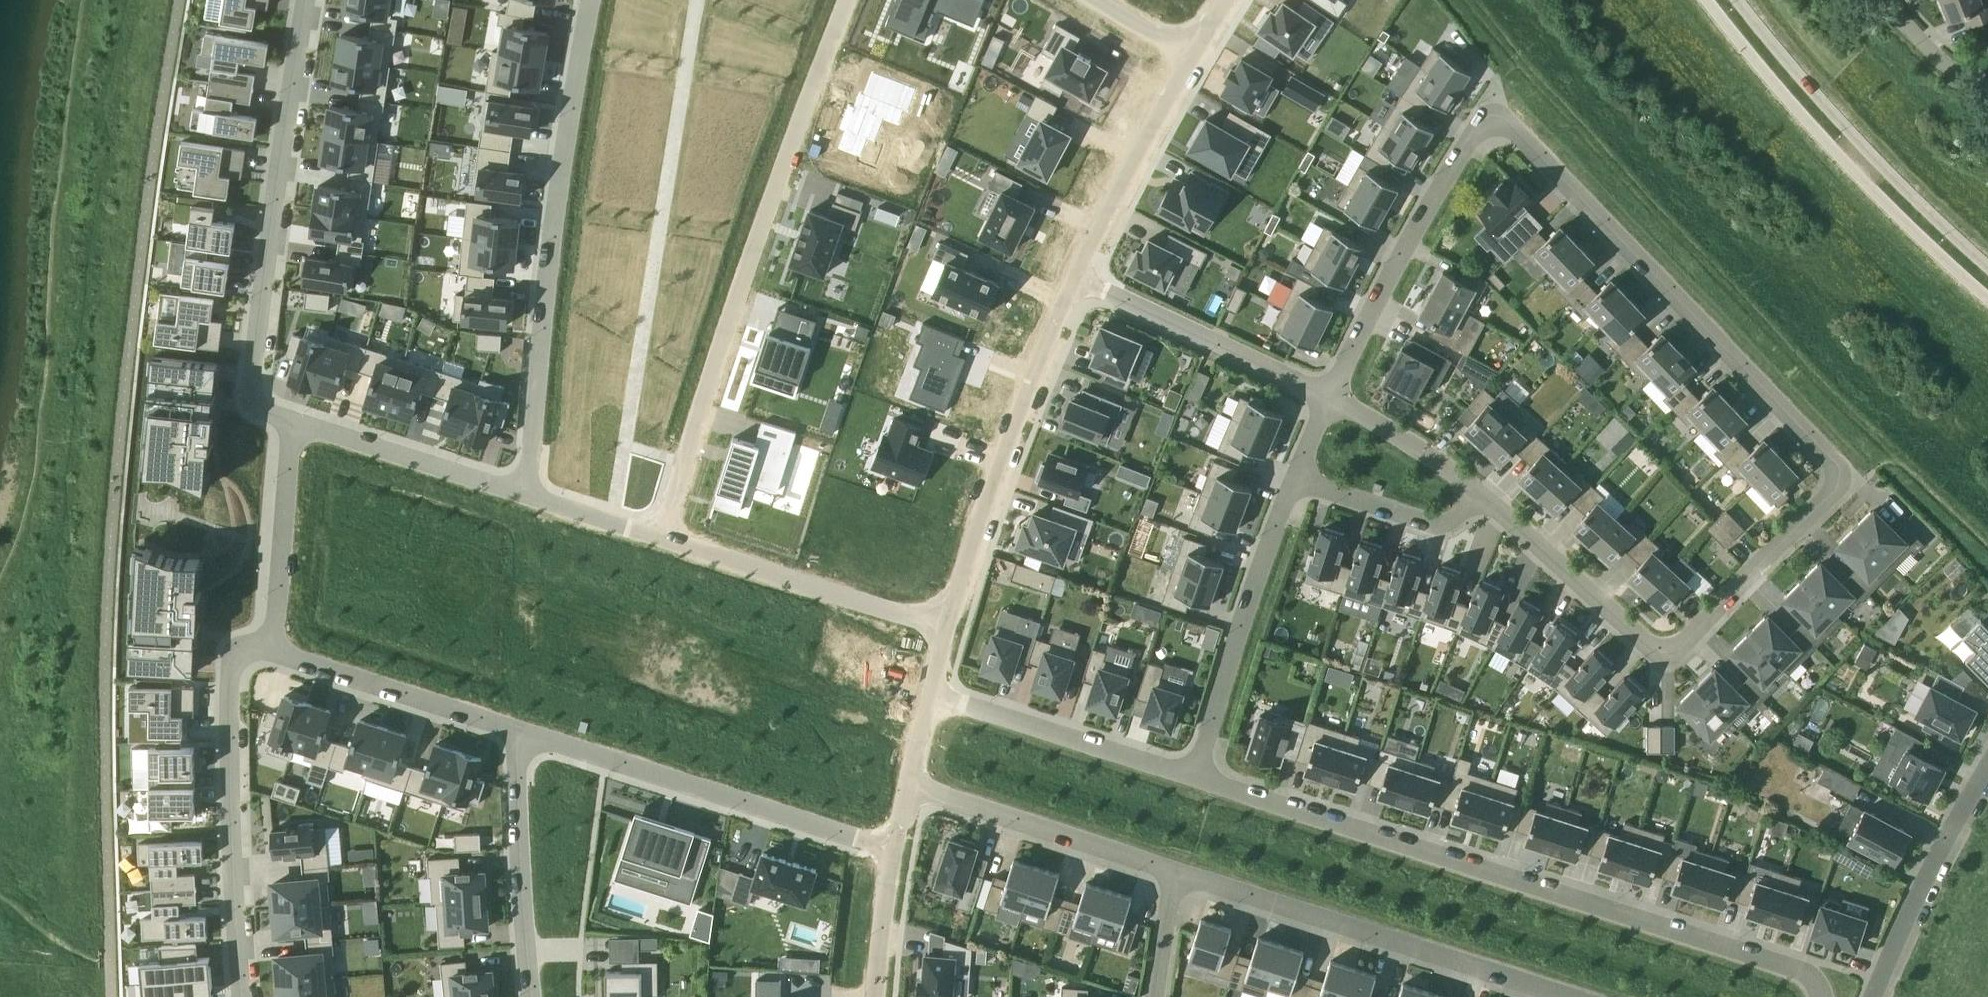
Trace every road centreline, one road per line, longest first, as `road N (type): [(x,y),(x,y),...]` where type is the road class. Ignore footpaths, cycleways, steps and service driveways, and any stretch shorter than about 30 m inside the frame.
road 1 (residential): [(1504,122),(1831,466),(1821,494),(1664,660),(1480,503)]
road 2 (residential): [(1820,996),(1802,972),(1195,779)]
road 3 (residential): [(663,534),(761,228),(848,0)]
road 4 (residential): [(586,0),(537,321),(522,497)]
road 5 (residential): [(289,430),(258,404),(253,385),(309,0)]
road 6 (residential): [(1173,871),(1570,996)]
road 7 (tertiary): [(1710,0),(1789,105),(1987,301)]
road 8 (residential): [(894,850),(521,734)]
road 9 (residential): [(244,996),(232,679),(236,659),(252,647),(273,647)]
road 10 (residential): [(1076,273),(986,501),(948,627)]
road 11 (tertiary): [(1987,269),(1797,74),(1739,0)]
road 12 (residential): [(1504,122),(1479,125),(1327,390)]
road 13 (residential): [(1295,479),(1251,592),(1195,779)]
road 14 (residential): [(948,627),(663,534)]
road 15 (residential): [(1076,273),(1327,390)]
road 16 (residential): [(1195,779),(933,692)]
road 17 (residential): [(910,790),(1173,871)]
road 18 (residential): [(521,734),(273,647)]
road 19 (residential): [(521,734),(531,996)]
road 20 (residential): [(1987,769),(1873,996)]
road 21 (residential): [(1192,56),(1076,273)]
road 22 (residential): [(522,497),(319,429),(289,430)]
road 23 (residential): [(273,647),(289,430)]
road 24 (residential): [(1295,479),(1439,528),(1480,503)]
road 25 (residential): [(1480,503),(1327,390)]
road 26 (residential): [(894,850),(870,996)]
road 27 (residential): [(663,534),(522,497)]
road 28 (residential): [(1987,74),(1940,61),(1883,0)]
road 29 (residential): [(1173,871),(1154,996)]

